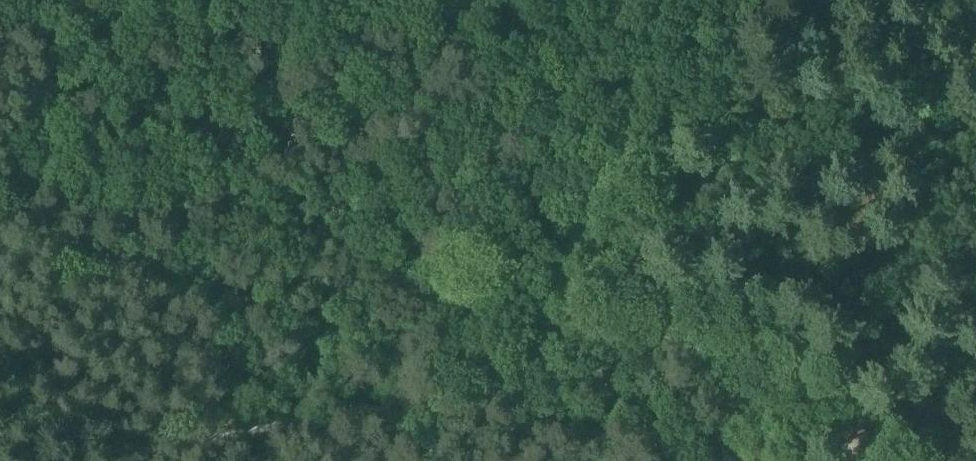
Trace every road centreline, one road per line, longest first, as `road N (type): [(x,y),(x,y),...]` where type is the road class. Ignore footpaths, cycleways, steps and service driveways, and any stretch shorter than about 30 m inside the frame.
road 1 (track): [(544,337),(606,190),(667,0)]
road 2 (track): [(544,337),(511,460)]

